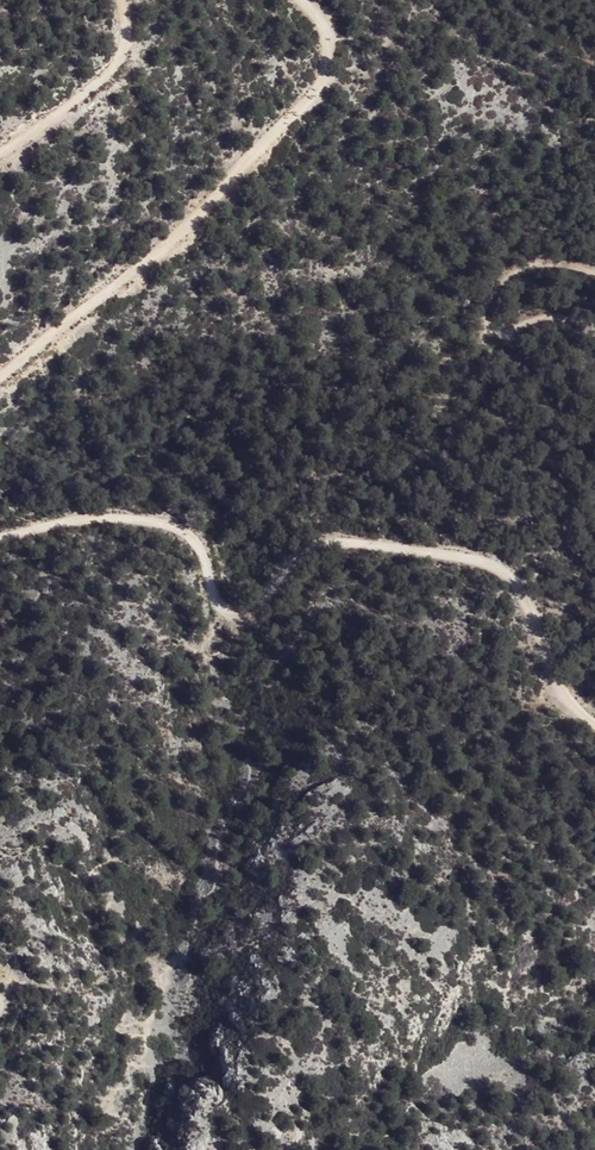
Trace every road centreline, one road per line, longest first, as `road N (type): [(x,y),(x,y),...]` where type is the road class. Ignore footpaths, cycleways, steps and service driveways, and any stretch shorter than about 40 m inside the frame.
road 1 (track): [(0,539),(78,520),(173,525),(193,536),(217,602),(233,612),(255,607),(288,565),(326,546),(489,565),(519,584),(560,693),(594,724)]
road 2 (track): [(299,0),(322,24),(327,51),(309,102),(165,247),(0,376)]
road 3 (track): [(121,0),(126,40),(115,69),(0,155)]

